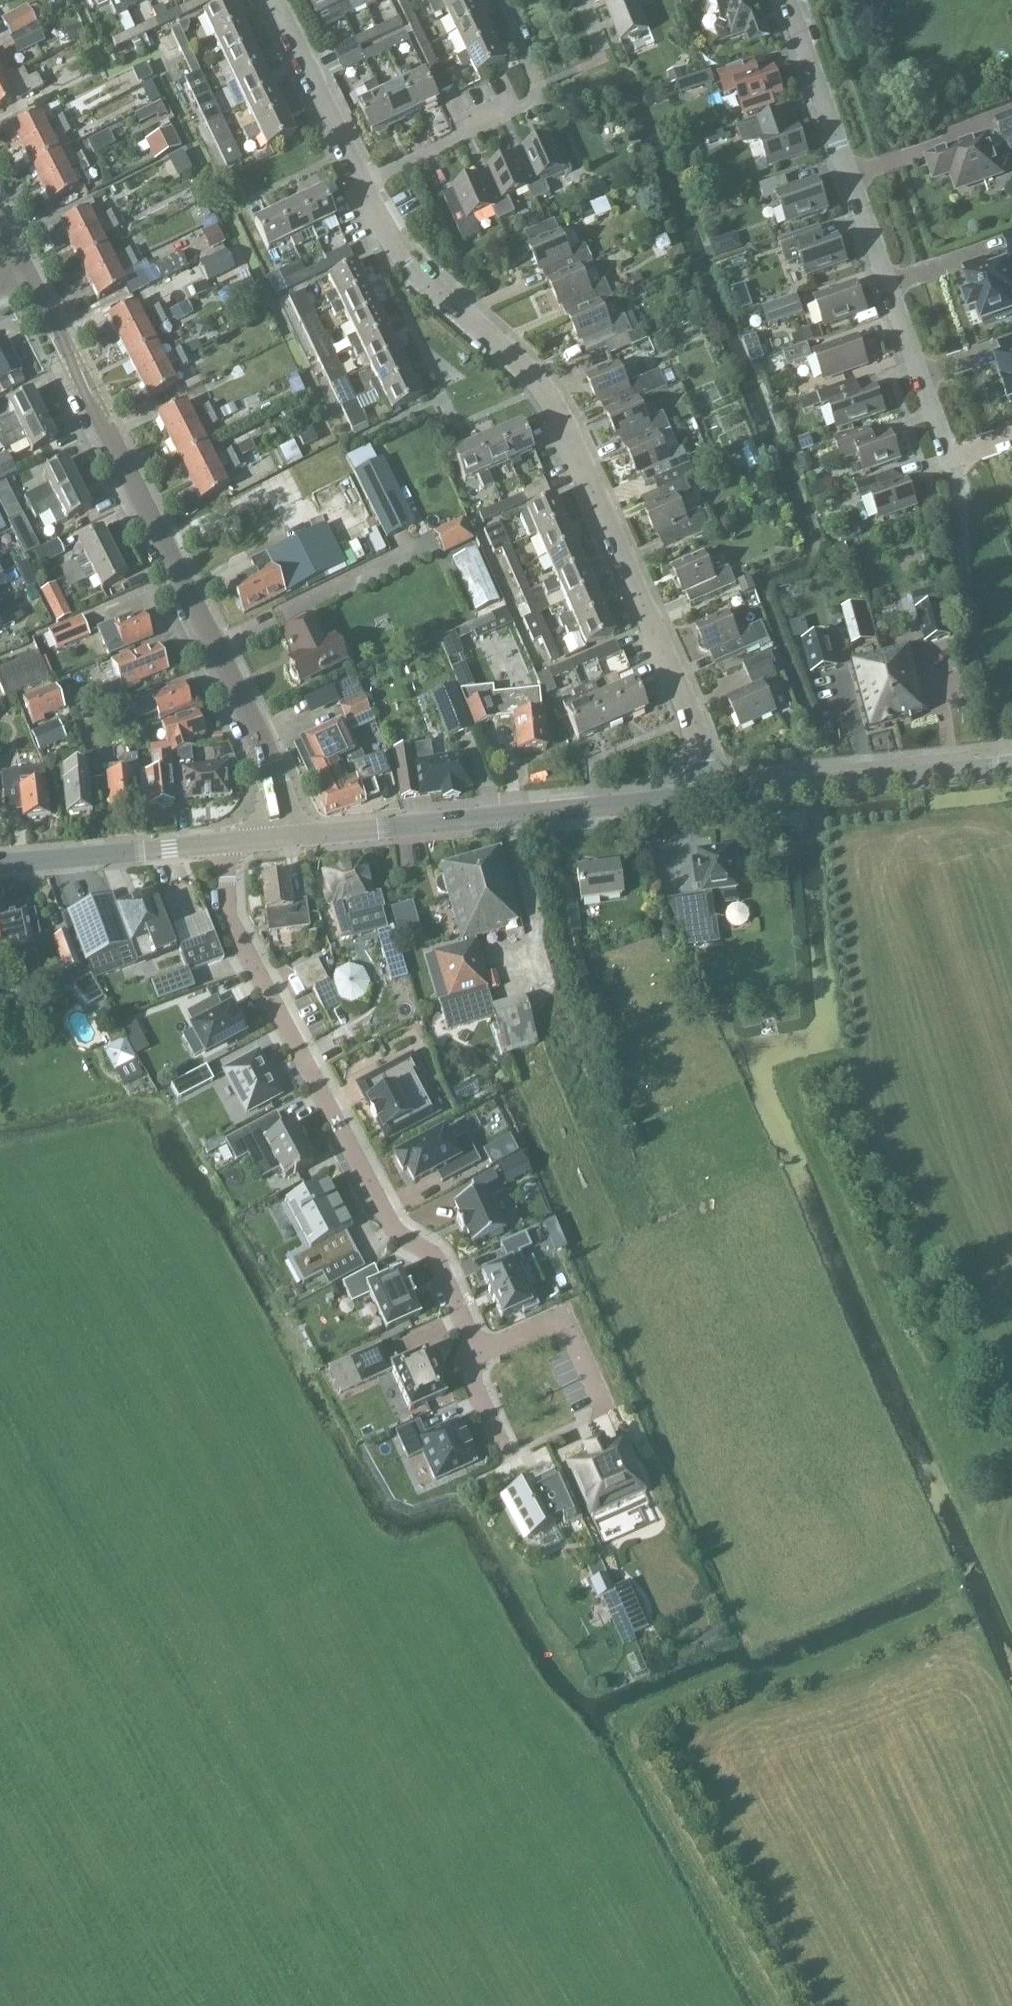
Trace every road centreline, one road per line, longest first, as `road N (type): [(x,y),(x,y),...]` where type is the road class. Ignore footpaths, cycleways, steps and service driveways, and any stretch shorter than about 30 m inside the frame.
road 1 (residential): [(702,796),(690,716),(559,410),(523,363),(387,240),(361,183)]
road 2 (tertiary): [(278,838),(269,760),(27,275)]
road 3 (residential): [(478,1351),(434,1256),(395,1231),(229,916),(224,844)]
road 4 (residential): [(961,489),(789,0)]
road 5 (tertiary): [(278,838),(702,796)]
road 6 (tertiary): [(702,796),(1011,765)]
road 7 (tertiary): [(0,864),(224,844)]
road 8 (residential): [(361,183),(531,101),(533,83)]
road 9 (residential): [(361,183),(275,0)]
road 10 (residential): [(478,1351),(547,1321),(568,1328),(607,1411)]

